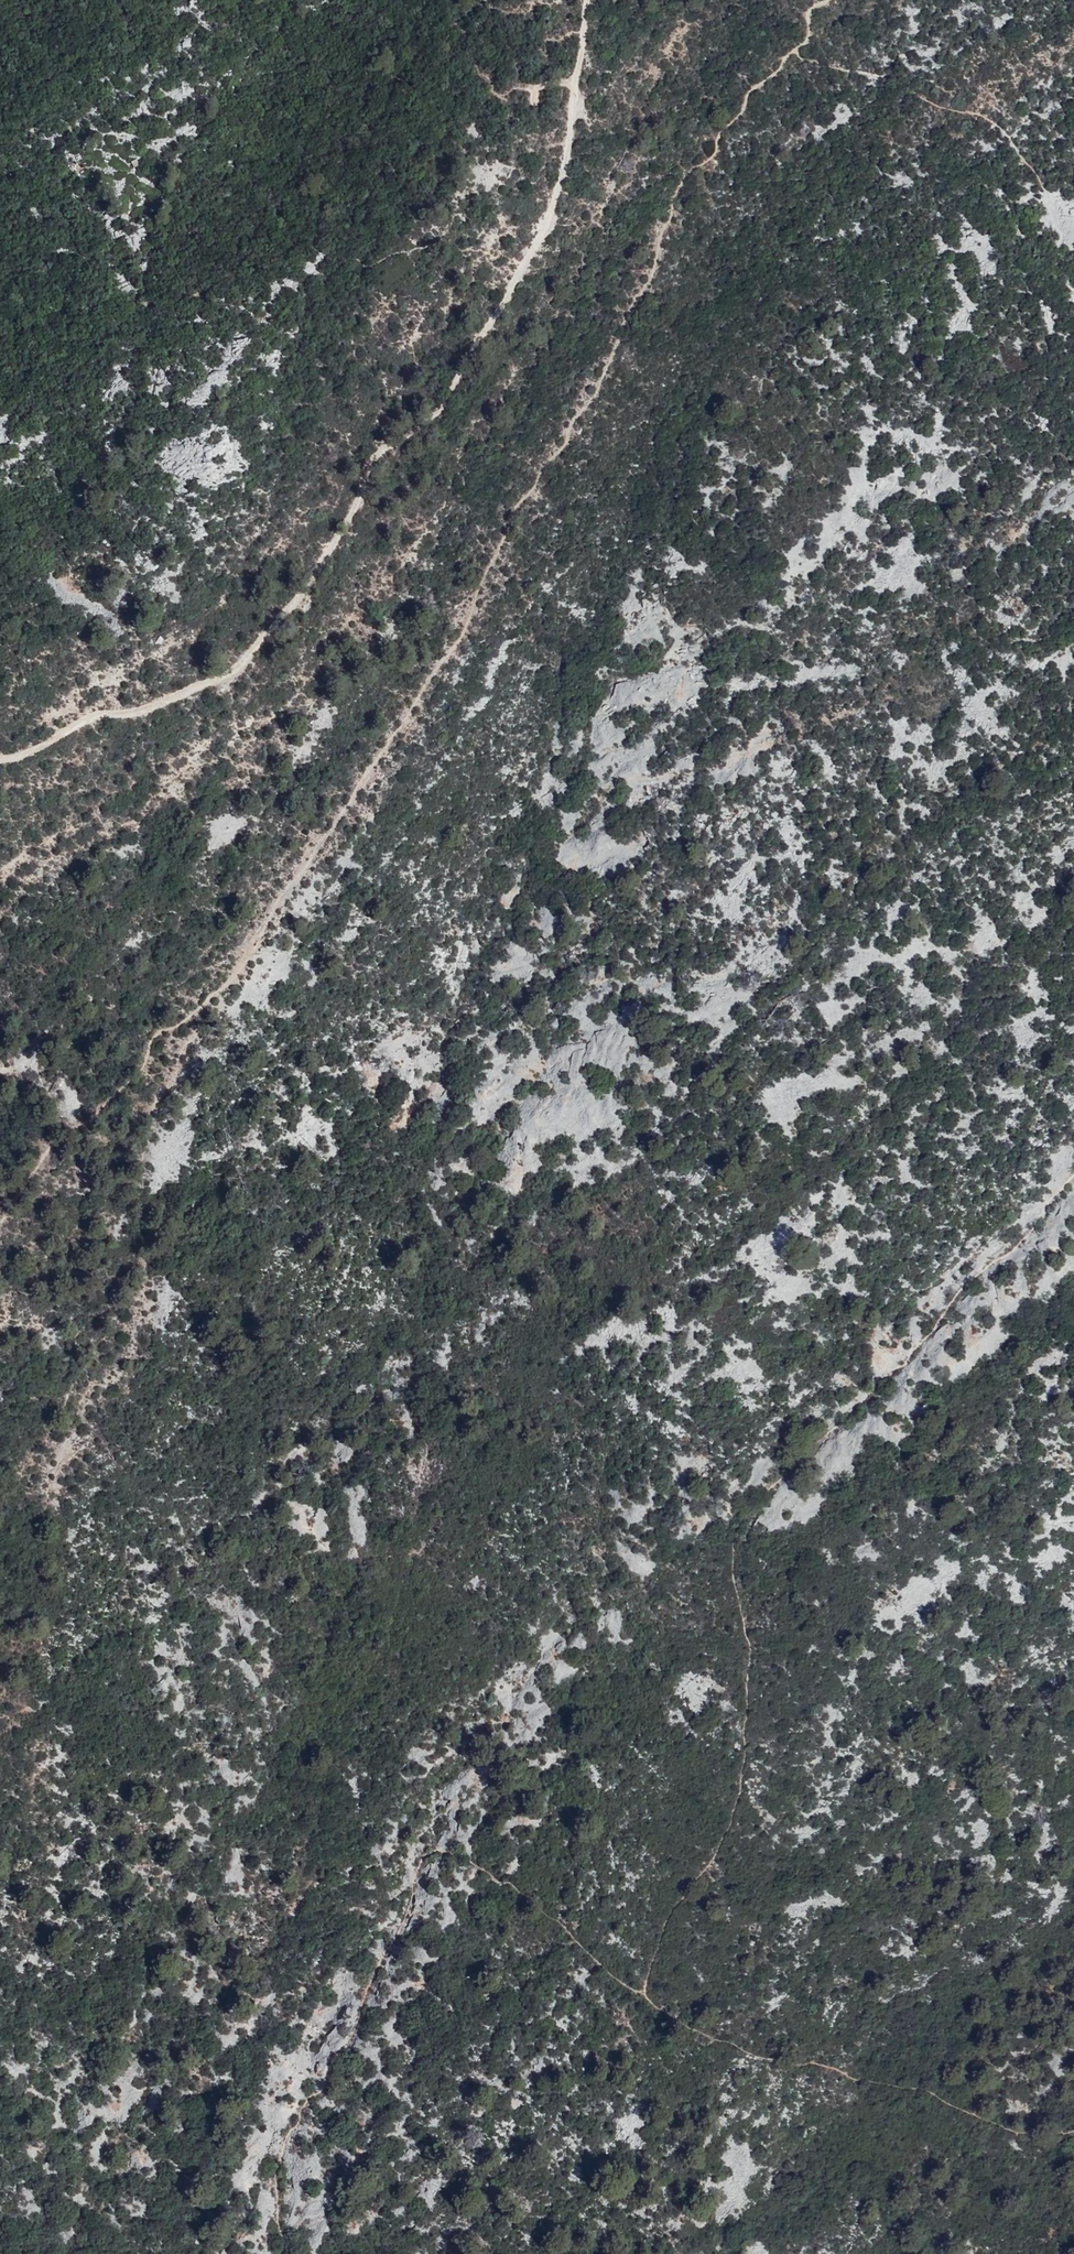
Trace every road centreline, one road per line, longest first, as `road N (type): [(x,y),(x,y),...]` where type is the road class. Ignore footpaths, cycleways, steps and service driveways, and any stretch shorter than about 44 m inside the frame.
road 1 (track): [(0,759),(22,760),(86,721),(170,704),(249,658),(359,516),(398,443),(443,416),(569,170),(592,0)]

